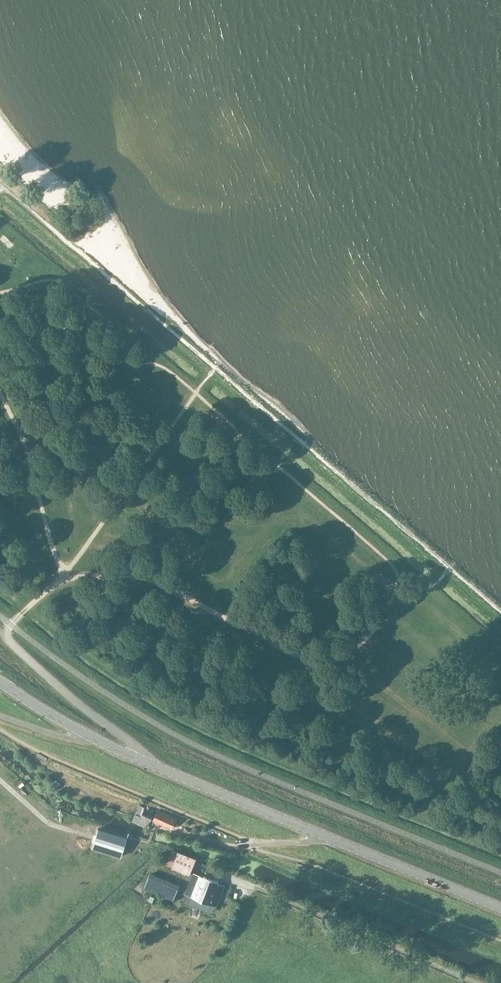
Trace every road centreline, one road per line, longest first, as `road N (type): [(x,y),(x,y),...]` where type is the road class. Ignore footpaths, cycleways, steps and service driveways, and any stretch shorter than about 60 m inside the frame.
road 1 (tertiary): [(500,908),(148,763)]
road 2 (unclassified): [(148,763),(25,661),(7,637),(9,625)]
road 3 (tertiary): [(148,763),(0,682)]

